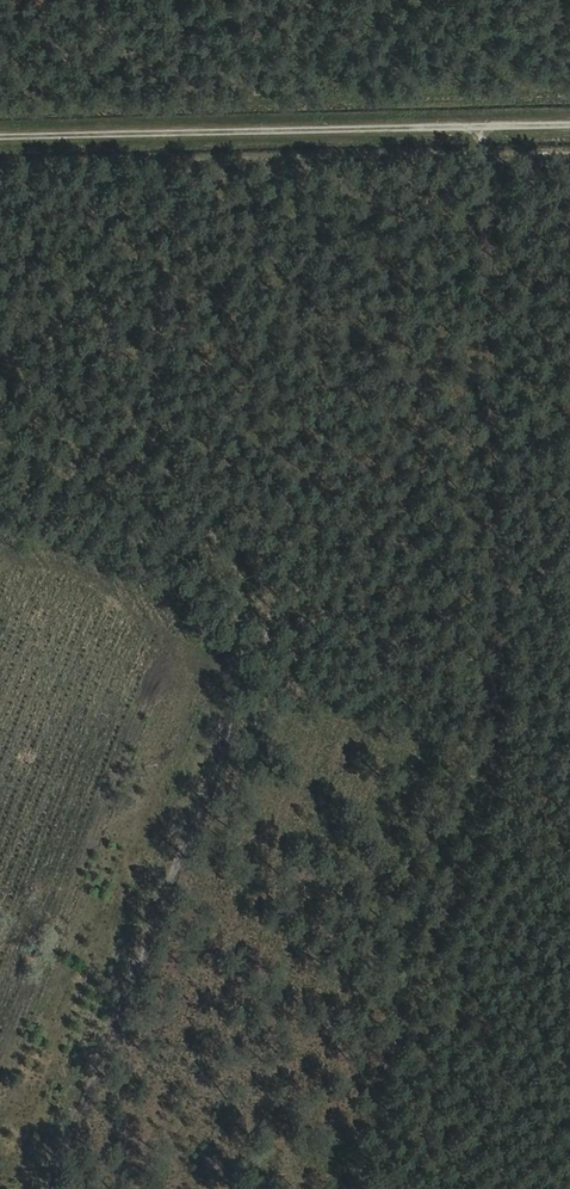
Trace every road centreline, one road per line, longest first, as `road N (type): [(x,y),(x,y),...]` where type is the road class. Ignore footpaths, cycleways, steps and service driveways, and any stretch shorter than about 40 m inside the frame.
road 1 (track): [(335,1188),(377,1096),(494,729),(489,138)]
road 2 (track): [(0,146),(569,136)]
road 3 (track): [(51,1188),(248,685)]

